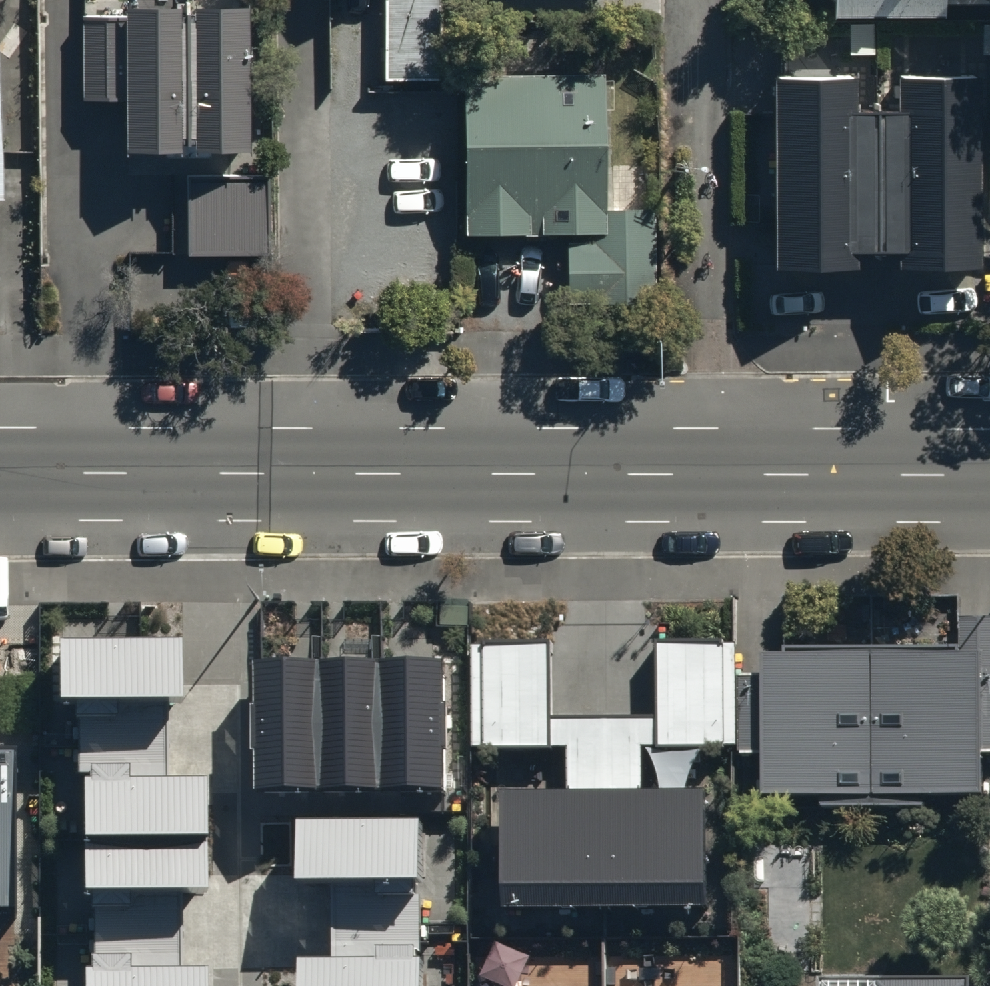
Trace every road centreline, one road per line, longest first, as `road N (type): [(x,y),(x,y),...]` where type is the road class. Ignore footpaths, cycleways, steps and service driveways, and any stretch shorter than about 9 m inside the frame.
road 1 (tertiary): [(0,467),(711,461)]
road 2 (residential): [(717,339),(708,0)]
road 3 (tertiary): [(711,461),(989,458)]
road 4 (residential): [(717,339),(711,461)]

